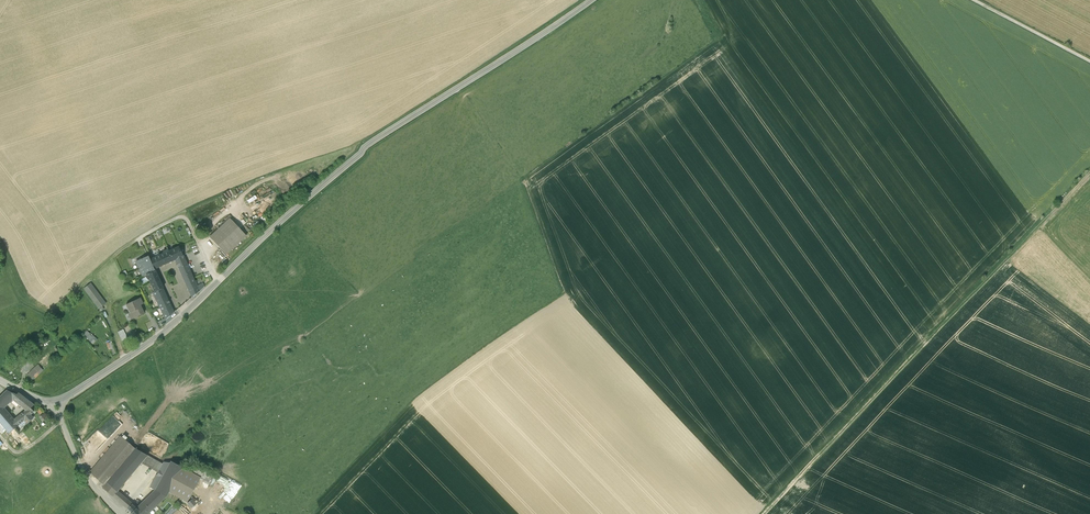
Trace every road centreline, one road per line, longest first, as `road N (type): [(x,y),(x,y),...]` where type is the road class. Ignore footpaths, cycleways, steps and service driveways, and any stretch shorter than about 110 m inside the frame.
road 1 (track): [(1089,173),(762,513)]
road 2 (tertiary): [(258,237),(369,144),(592,0)]
road 3 (residential): [(61,396),(170,322),(258,237)]
road 4 (track): [(1089,62),(973,0)]
road 5 (unclassified): [(122,513),(93,484),(58,414)]

